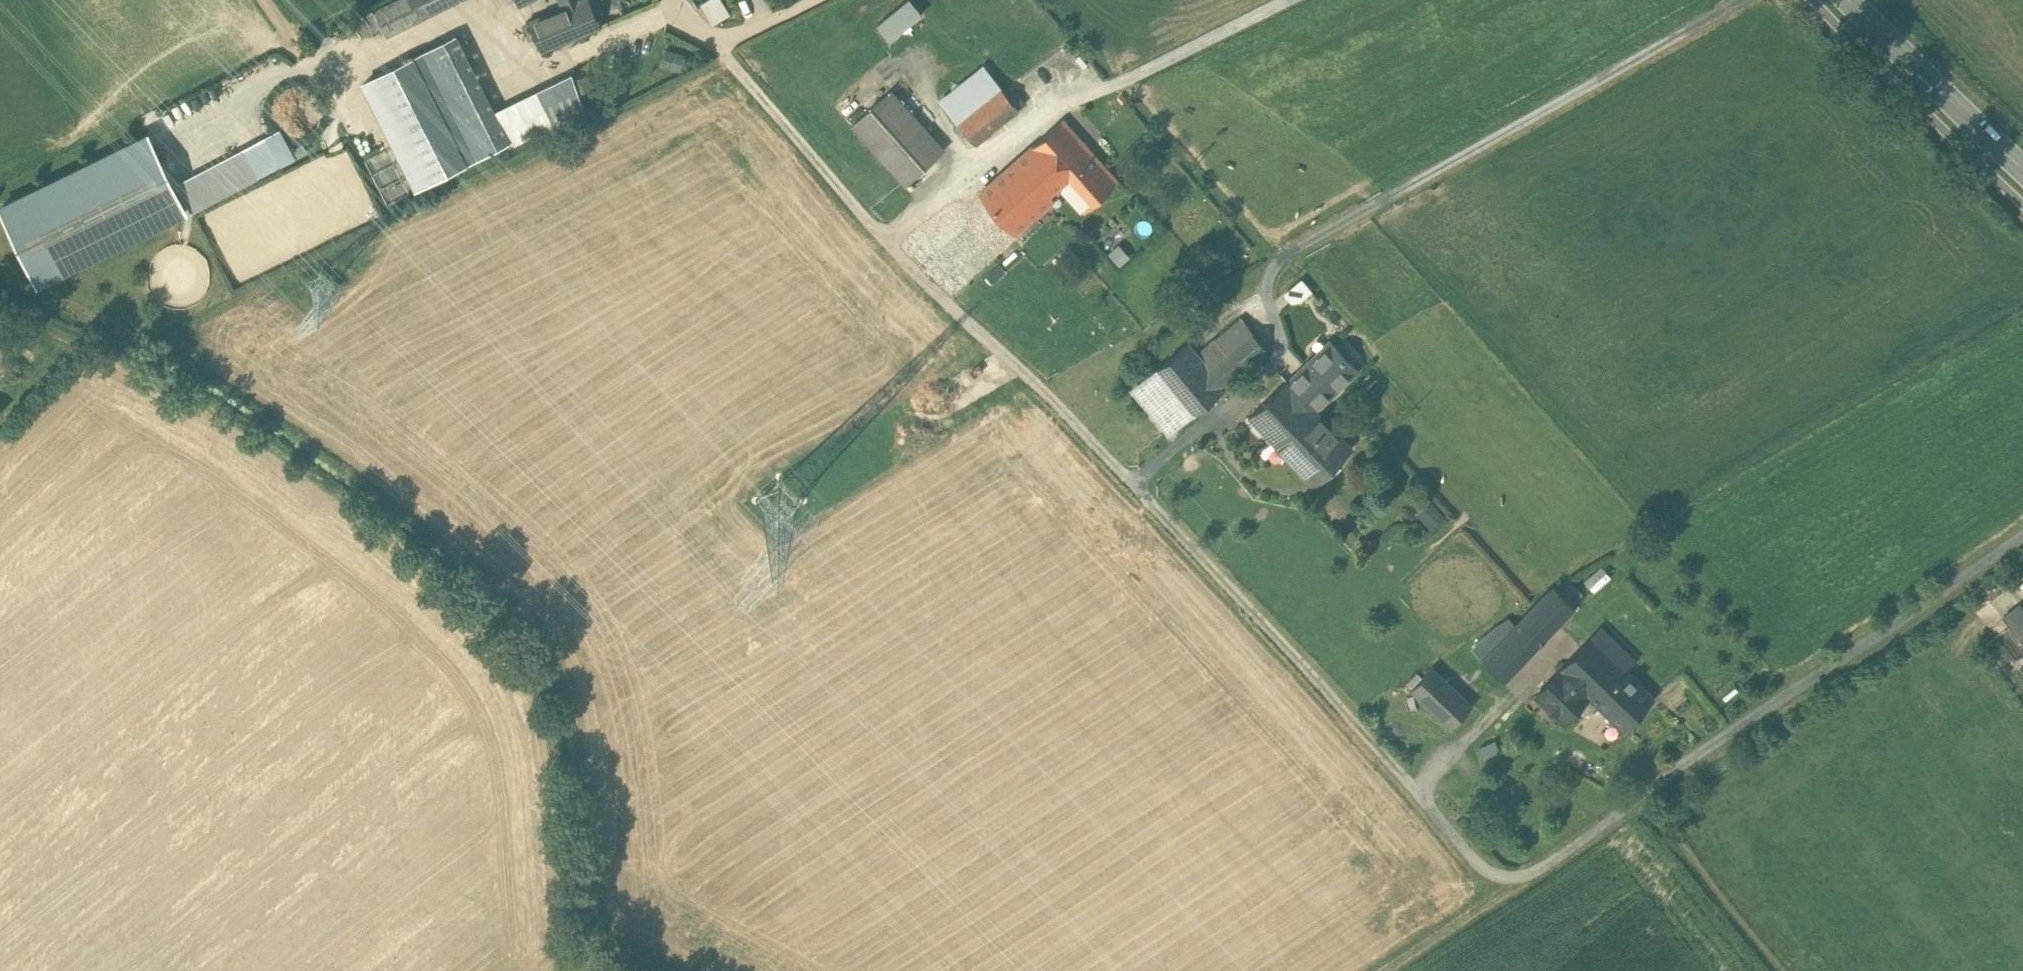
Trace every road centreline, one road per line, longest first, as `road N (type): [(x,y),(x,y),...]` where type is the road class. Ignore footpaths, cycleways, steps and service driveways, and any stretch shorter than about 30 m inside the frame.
road 1 (unclassified): [(2022,540),(1526,874),(1506,874),(1465,842),(1251,600),(897,242),(677,0)]
road 2 (secondary): [(1851,0),(2022,164)]

